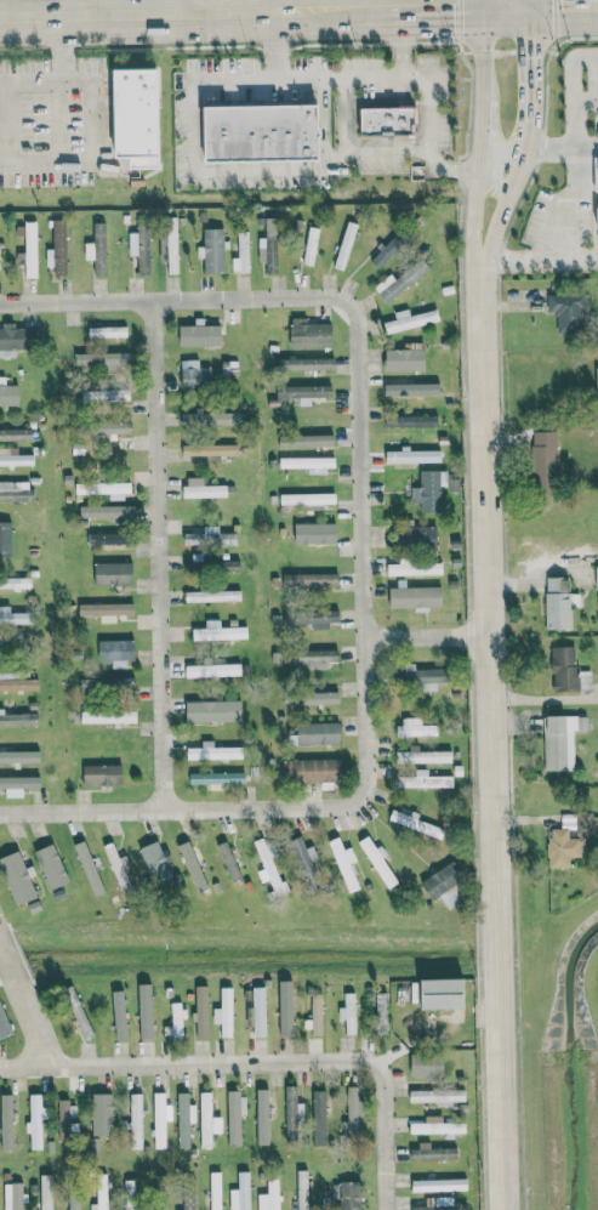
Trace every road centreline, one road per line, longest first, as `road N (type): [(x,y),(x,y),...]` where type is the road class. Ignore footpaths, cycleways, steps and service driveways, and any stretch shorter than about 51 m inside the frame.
road 1 (secondary): [(501,1209),(479,263)]
road 2 (residential): [(163,811),(152,300)]
road 3 (residential): [(359,801),(366,783),(357,317),(348,305)]
road 4 (residential): [(0,1067),(358,1060),(374,1066)]
road 5 (residential): [(0,815),(341,808),(359,801)]
road 6 (residential): [(348,305),(334,296),(0,303)]
road 7 (secondary): [(0,15),(272,10)]
road 8 (secondary): [(479,263),(514,189),(529,117)]
road 9 (residential): [(374,1066),(383,1079),(385,1209)]
road 10 (residential): [(363,637),(491,636)]
road 11 (secondary): [(361,10),(485,6)]

